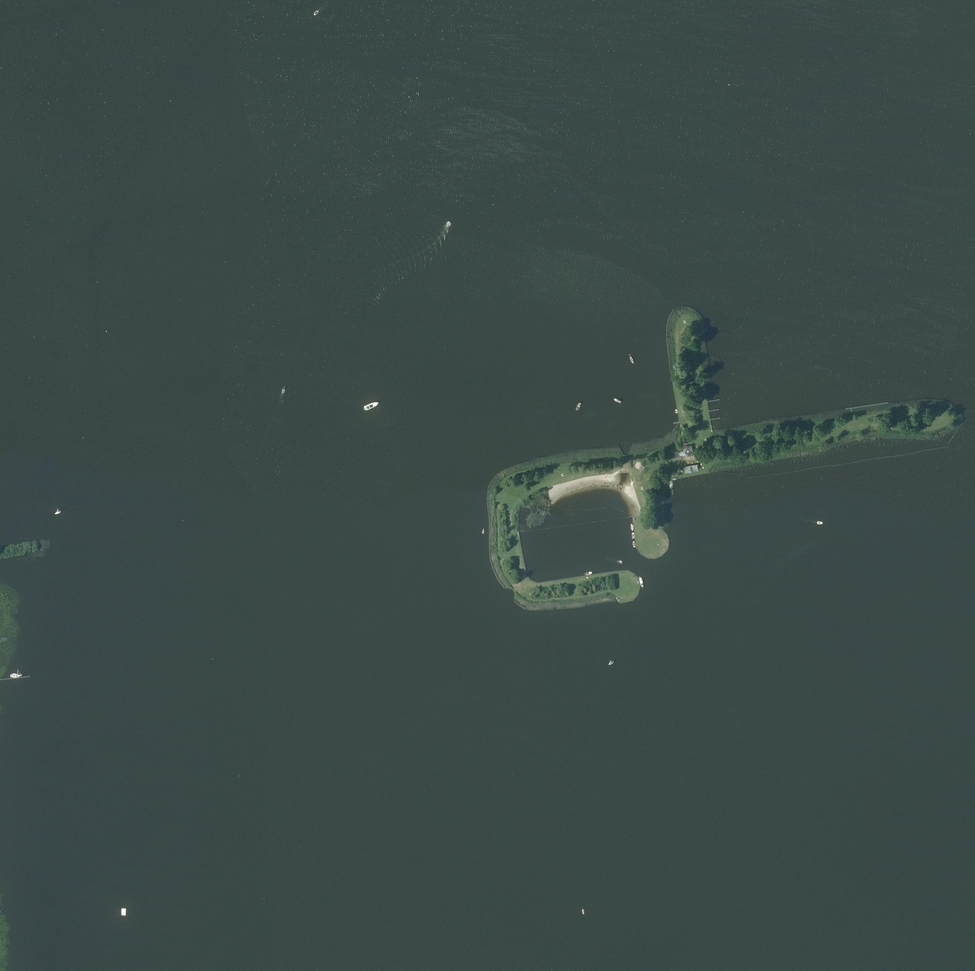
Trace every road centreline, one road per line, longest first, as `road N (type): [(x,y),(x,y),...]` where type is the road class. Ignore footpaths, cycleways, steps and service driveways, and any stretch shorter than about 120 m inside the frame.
road 1 (track): [(920,421),(854,425),(811,442),(758,438),(717,446),(695,465),(641,477),(541,481),(512,500),(512,566),(527,583),(620,578),(627,596)]

